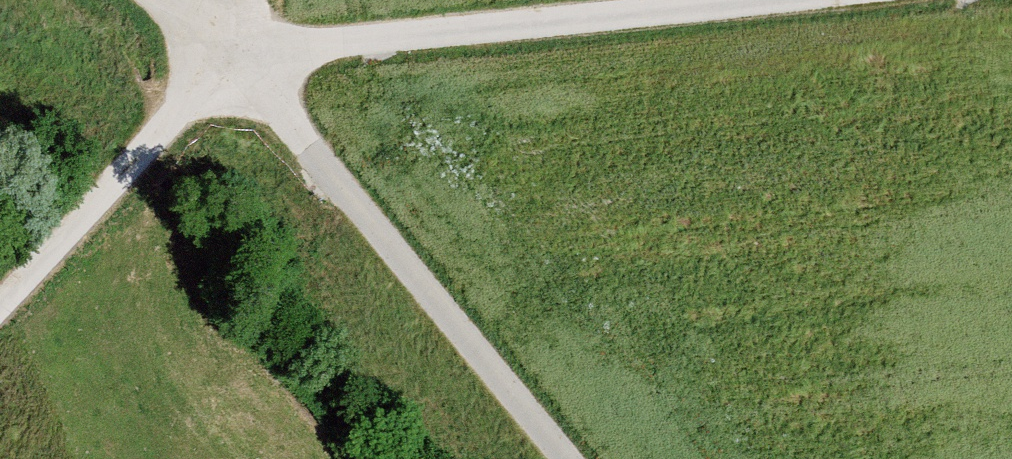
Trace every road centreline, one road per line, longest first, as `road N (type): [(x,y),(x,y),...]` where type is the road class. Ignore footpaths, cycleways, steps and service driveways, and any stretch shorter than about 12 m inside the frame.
road 1 (track): [(807,0),(318,48),(249,70)]
road 2 (track): [(249,70),(565,458)]
road 3 (track): [(241,0),(249,70),(177,117),(0,302)]

